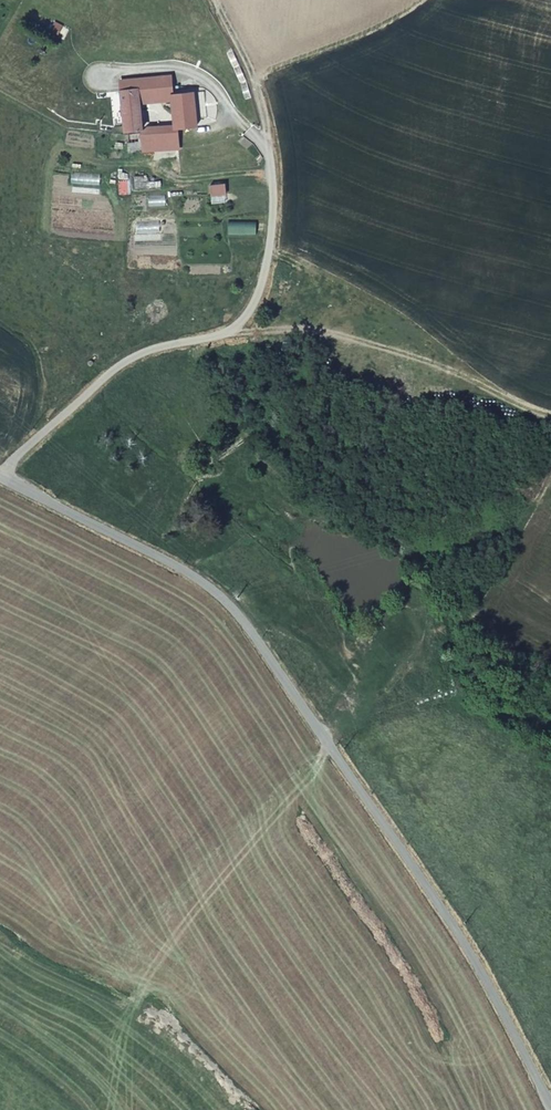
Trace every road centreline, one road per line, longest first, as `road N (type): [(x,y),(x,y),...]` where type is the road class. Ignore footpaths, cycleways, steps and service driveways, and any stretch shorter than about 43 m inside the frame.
road 1 (unclassified): [(550,1105),(449,920),(241,619),(189,573),(5,479)]
road 2 (residential): [(5,479),(56,422),(135,357),(234,332),(260,300),(272,248),(276,171),(254,76)]
road 3 (track): [(192,340),(202,376),(254,445),(334,509),(405,546),(487,638),(550,675)]
road 4 (track): [(218,0),(254,76),(425,0)]

